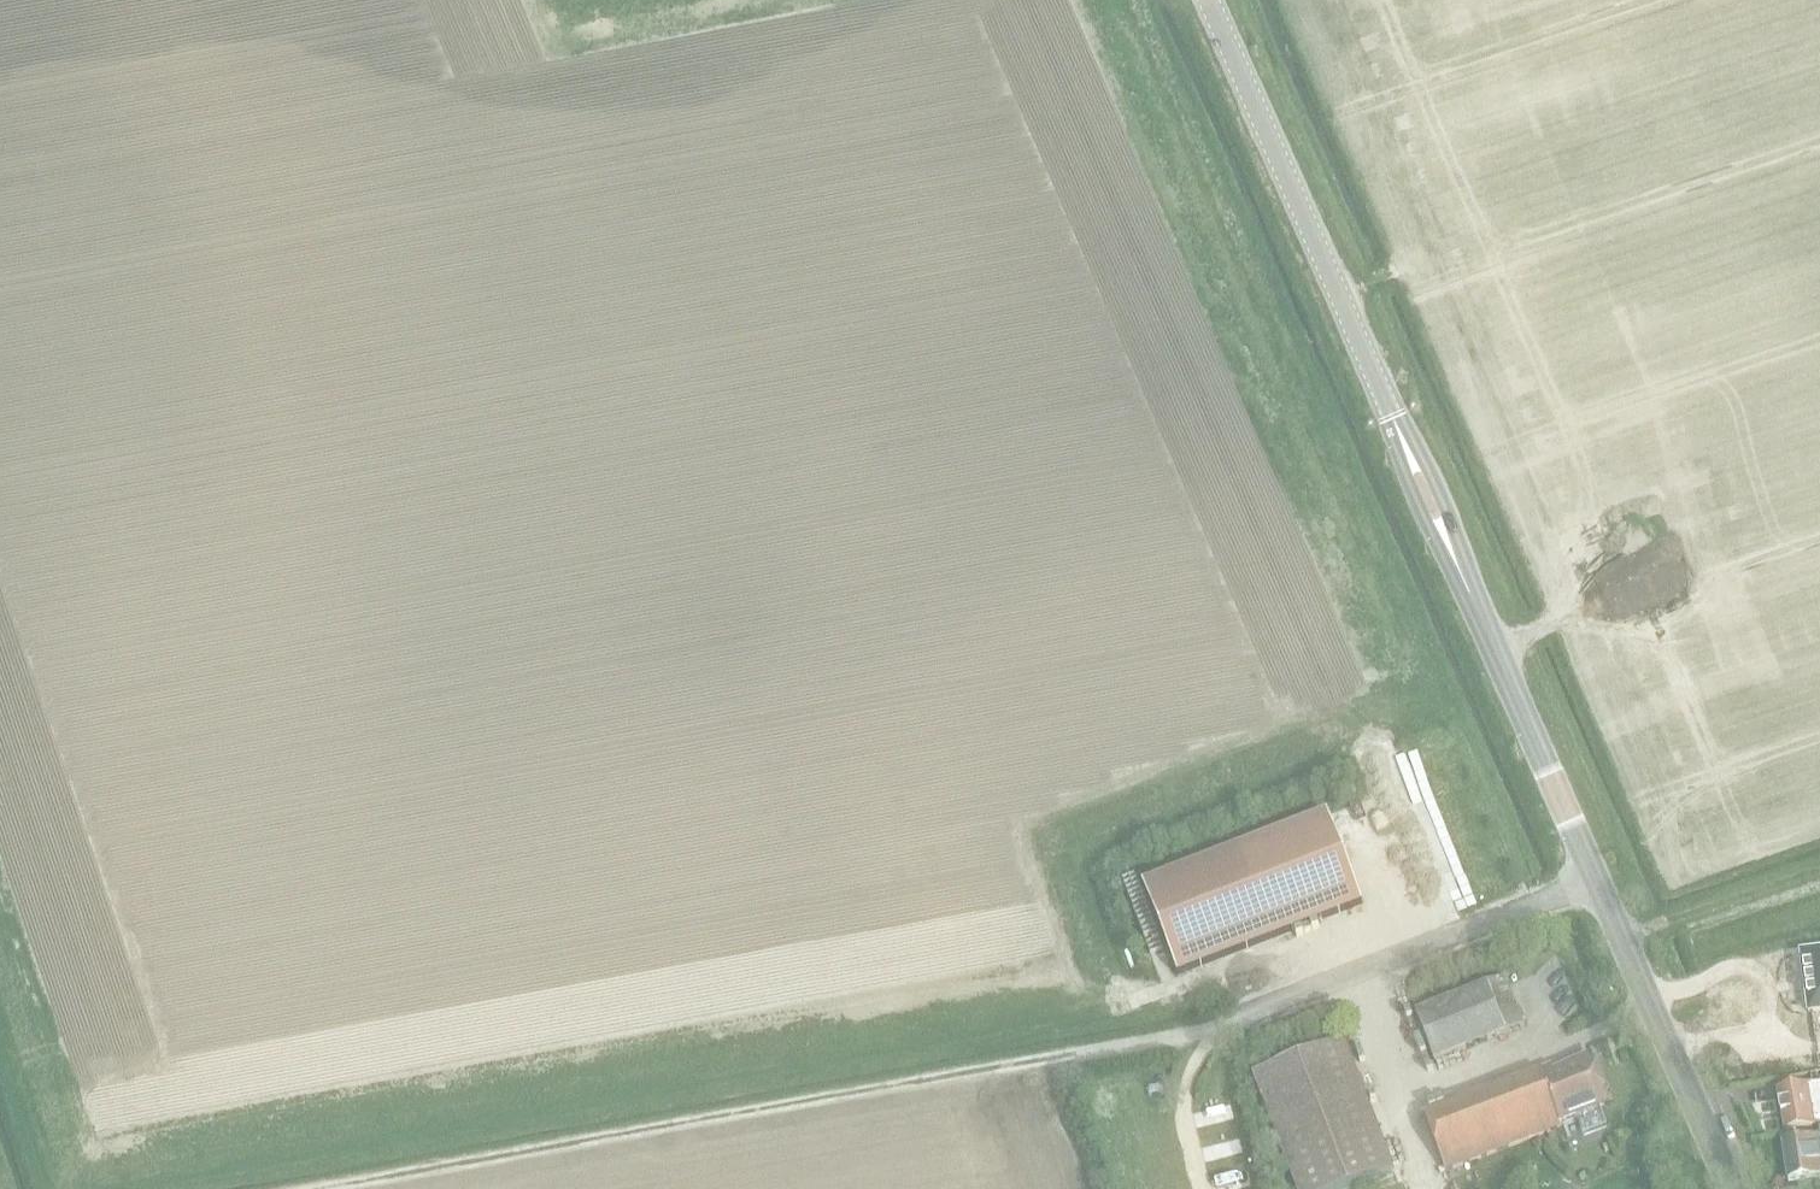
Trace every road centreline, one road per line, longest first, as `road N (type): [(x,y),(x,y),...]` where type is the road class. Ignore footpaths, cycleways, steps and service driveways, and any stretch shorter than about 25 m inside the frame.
road 1 (secondary): [(1735,1188),(1444,540)]
road 2 (secondary): [(1403,445),(1205,0)]
road 3 (track): [(0,1068),(40,1188)]

